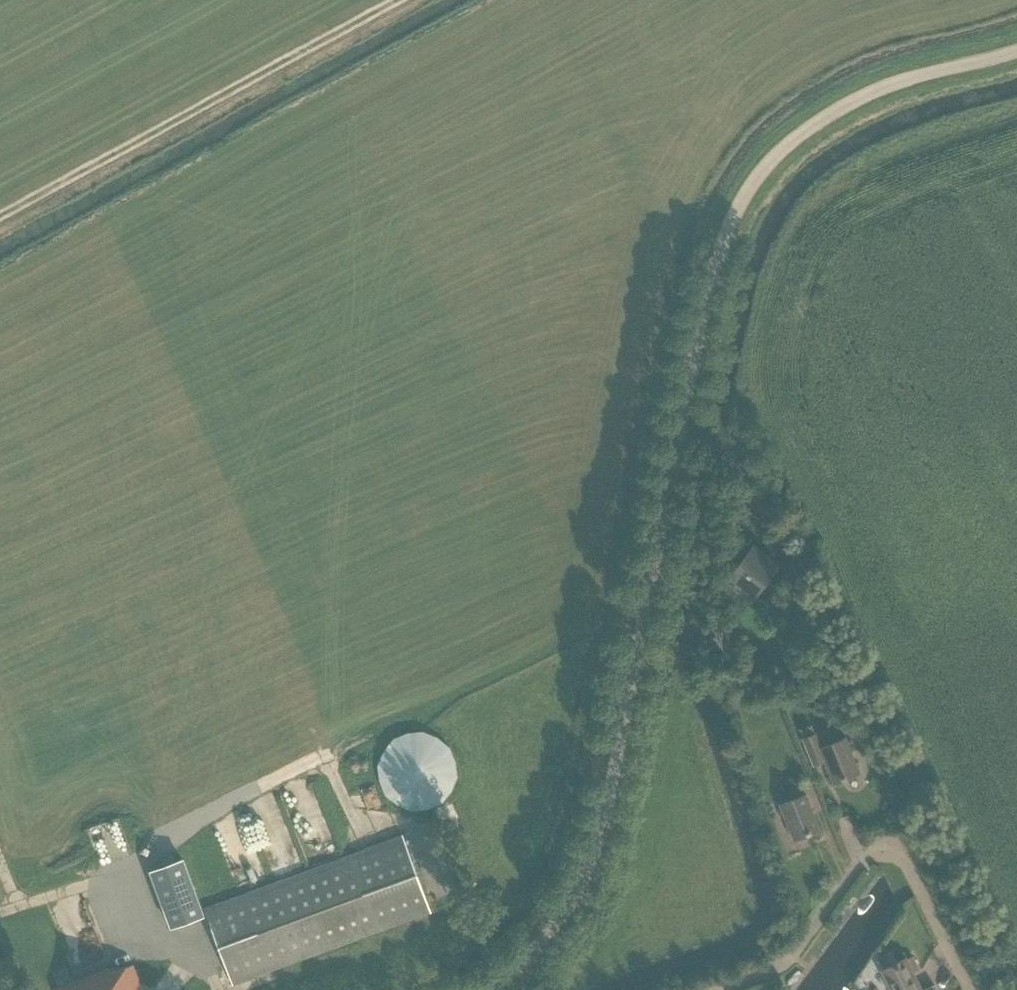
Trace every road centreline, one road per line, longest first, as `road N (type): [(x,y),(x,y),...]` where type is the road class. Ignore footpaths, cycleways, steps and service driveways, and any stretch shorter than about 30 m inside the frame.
road 1 (unclassified): [(491,989),(547,943),(598,834),(734,214),(781,151),(837,111),(914,78),(1016,51)]
road 2 (track): [(336,752),(623,609),(647,608)]

